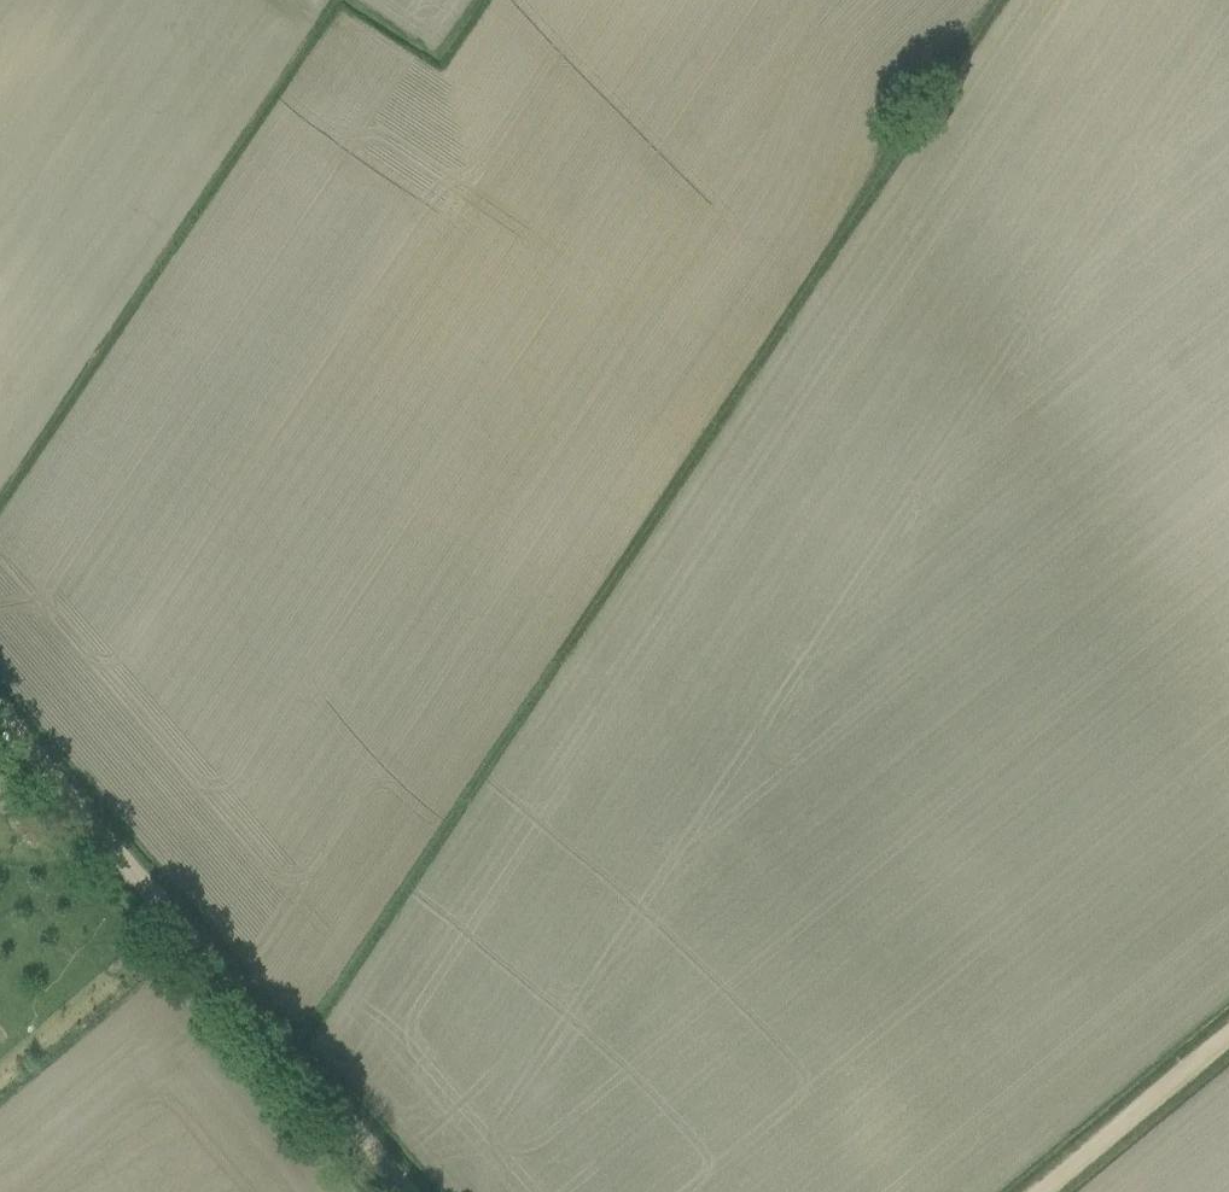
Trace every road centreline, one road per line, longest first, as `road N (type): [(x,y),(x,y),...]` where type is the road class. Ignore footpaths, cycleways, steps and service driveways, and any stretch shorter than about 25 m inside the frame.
road 1 (track): [(397,1191),(0,729)]
road 2 (track): [(1046,1191),(1228,1038)]

